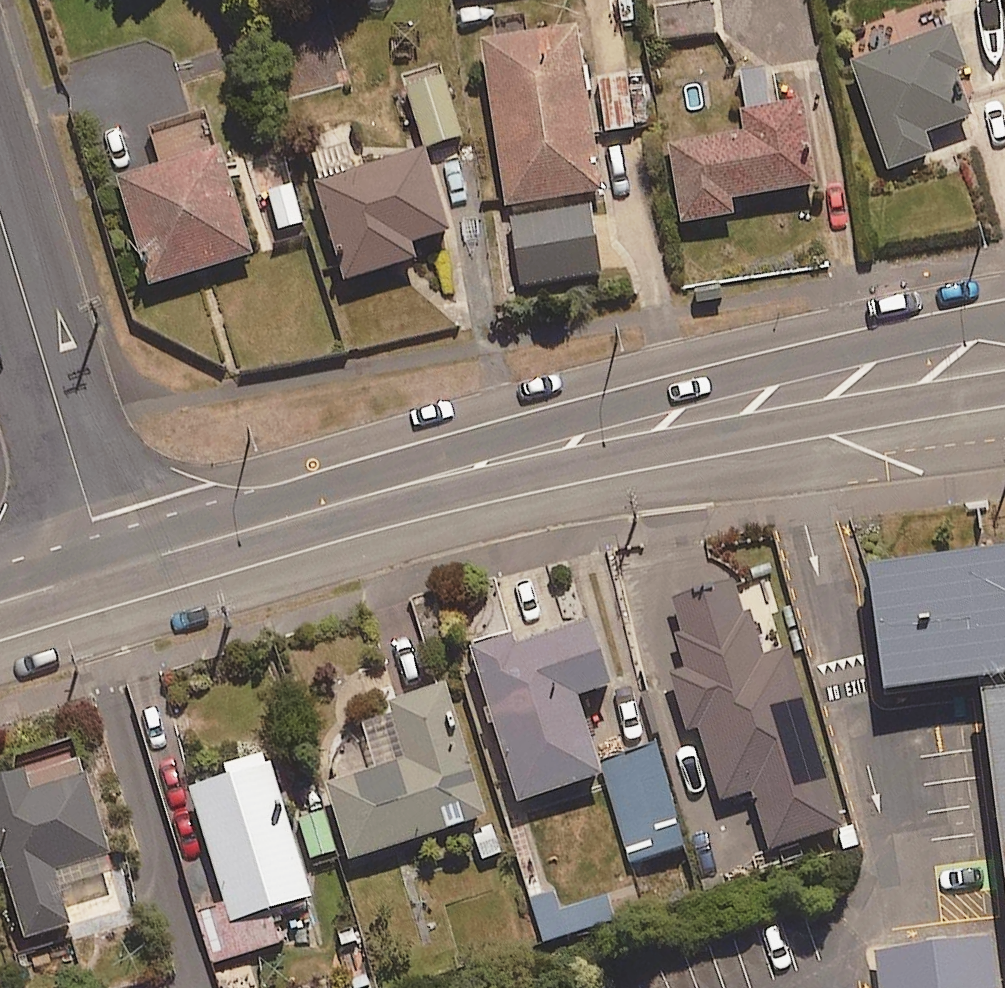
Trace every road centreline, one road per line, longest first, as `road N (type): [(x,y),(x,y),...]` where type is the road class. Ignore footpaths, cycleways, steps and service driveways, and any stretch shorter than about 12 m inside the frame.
road 1 (secondary): [(105,572),(453,473),(1004,368)]
road 2 (residential): [(105,572),(0,221)]

